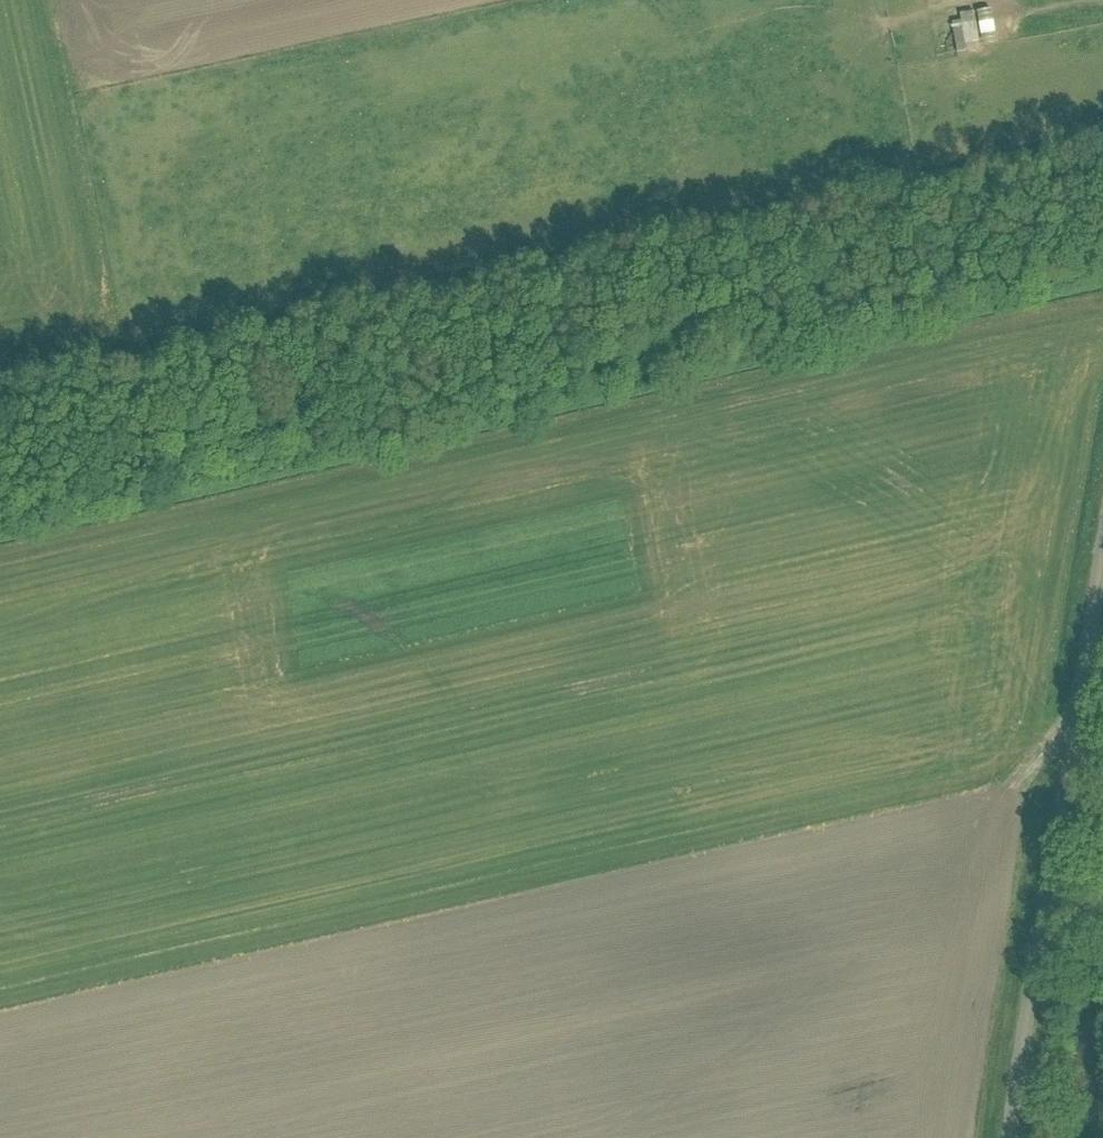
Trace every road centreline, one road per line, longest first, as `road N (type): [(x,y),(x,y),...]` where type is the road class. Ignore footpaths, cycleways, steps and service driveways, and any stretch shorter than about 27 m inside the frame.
road 1 (unclassified): [(1009,1137),(1102,547)]

